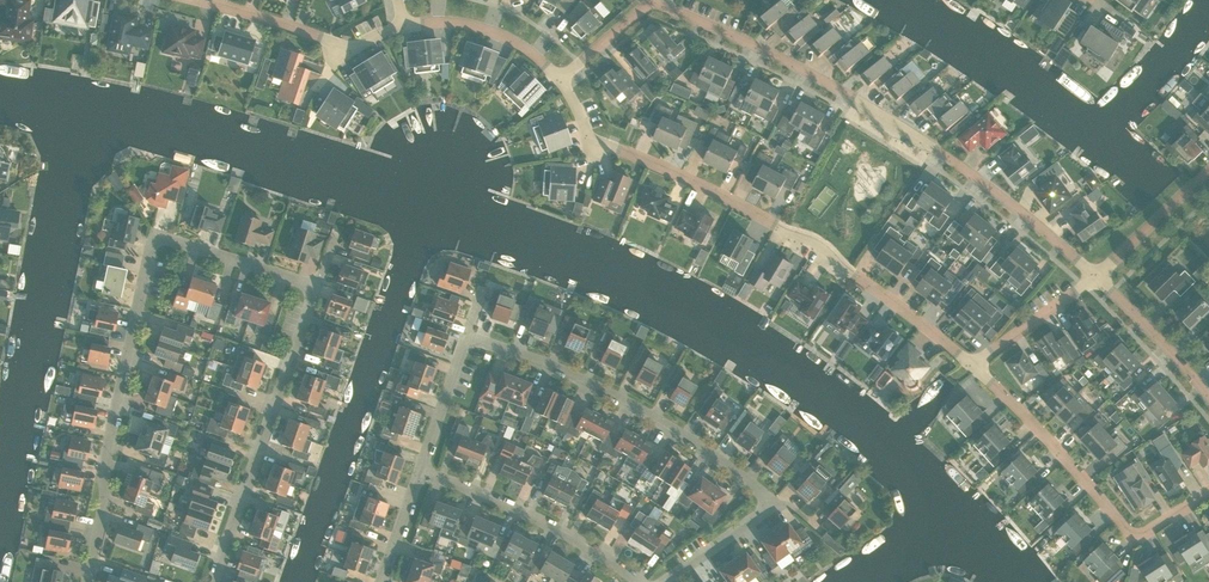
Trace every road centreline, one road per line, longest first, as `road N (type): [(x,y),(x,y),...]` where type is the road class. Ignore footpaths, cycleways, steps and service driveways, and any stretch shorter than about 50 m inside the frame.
road 1 (residential): [(86,581),(103,498),(101,469),(152,232),(318,285)]
road 2 (residential): [(972,365),(799,233),(719,190),(603,147),(561,78)]
road 3 (residential): [(1032,220),(856,99),(654,0)]
road 4 (residential): [(774,506),(742,475),(647,412),(557,367),(466,334)]
road 5 (residential): [(1208,492),(1136,539),(972,365)]
road 6 (residential): [(215,581),(318,285)]
road 7 (residential): [(636,581),(540,522),(417,473)]
road 8 (residential): [(404,25),(370,43),(342,45),(193,0)]
road 9 (residential): [(561,78),(533,52),(485,28),(404,25)]
road 10 (residential): [(1208,397),(1098,277)]
road 11 (residential): [(1098,277),(1208,169)]
road 12 (residential): [(1098,277),(972,365)]
road 13 (residential): [(417,473),(466,334)]
road 14 (residential): [(667,581),(774,506)]
road 15 (residential): [(561,78),(653,0)]

